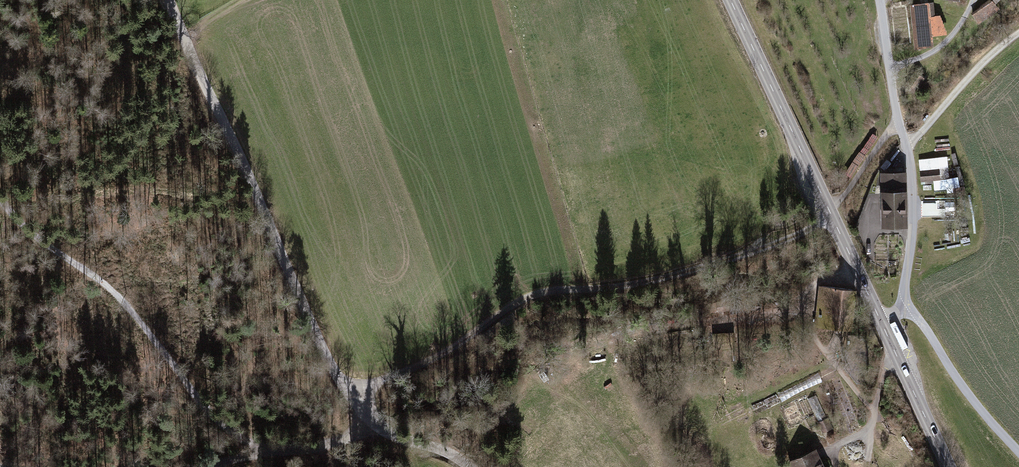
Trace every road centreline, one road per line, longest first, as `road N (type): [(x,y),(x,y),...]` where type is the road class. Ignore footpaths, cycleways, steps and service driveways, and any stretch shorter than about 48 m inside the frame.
road 1 (unclassified): [(171,0),(302,310),(349,399),(386,436),(452,466)]
road 2 (track): [(344,389),(426,358),(509,303),(551,289),(643,283),(740,257),(831,215)]
road 3 (tertiary): [(948,466),(731,0)]
road 4 (track): [(260,447),(216,422),(107,283),(0,205)]
road 5 (track): [(1018,452),(908,304)]
road 6 (track): [(908,304),(913,225),(905,141)]
road 7 (track): [(212,466),(260,447),(327,446),(362,419)]
road 8 (track): [(1018,31),(905,141)]
road 9 (track): [(905,141),(880,0)]

